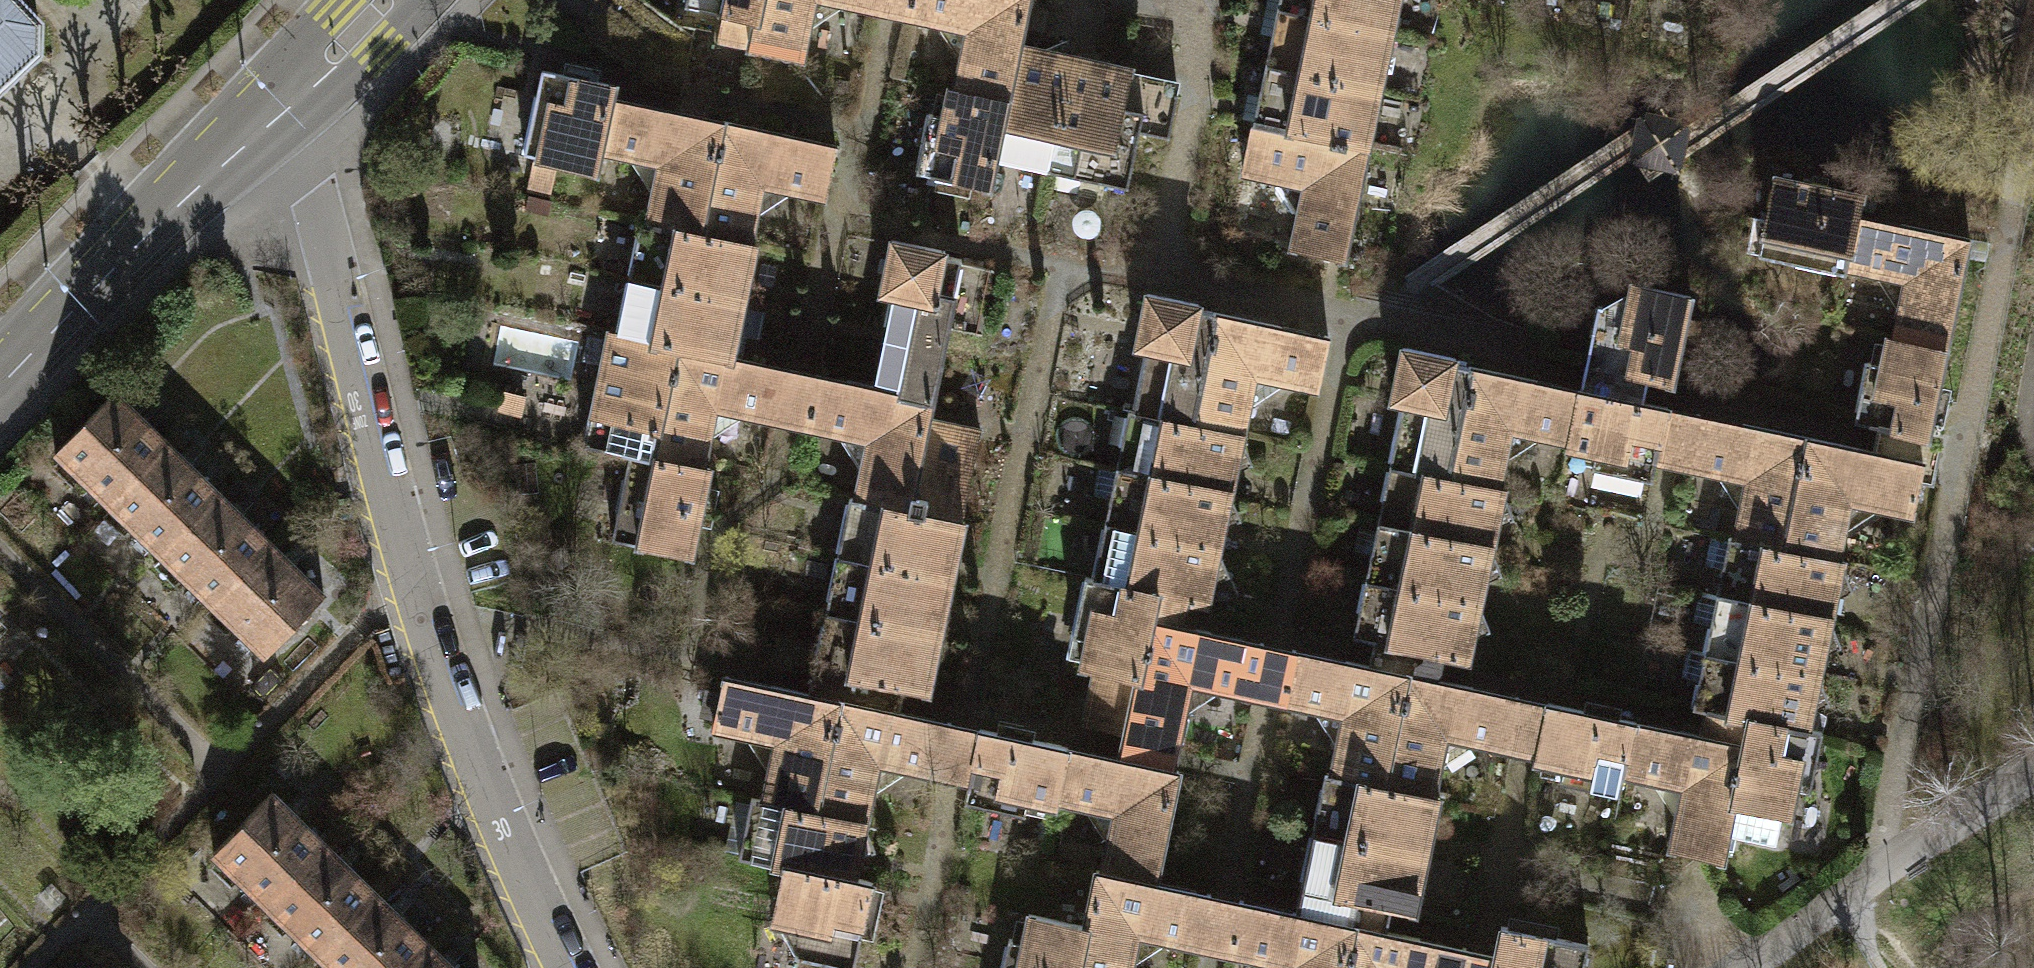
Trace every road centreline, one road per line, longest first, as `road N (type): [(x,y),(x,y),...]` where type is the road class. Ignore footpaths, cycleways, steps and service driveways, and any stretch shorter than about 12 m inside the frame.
road 1 (residential): [(264,116),(311,189),(425,627),(480,781),(563,967)]
road 2 (tertiary): [(264,116),(0,376)]
road 3 (unclassified): [(2033,774),(1734,967)]
road 4 (tertiary): [(381,0),(264,116)]

